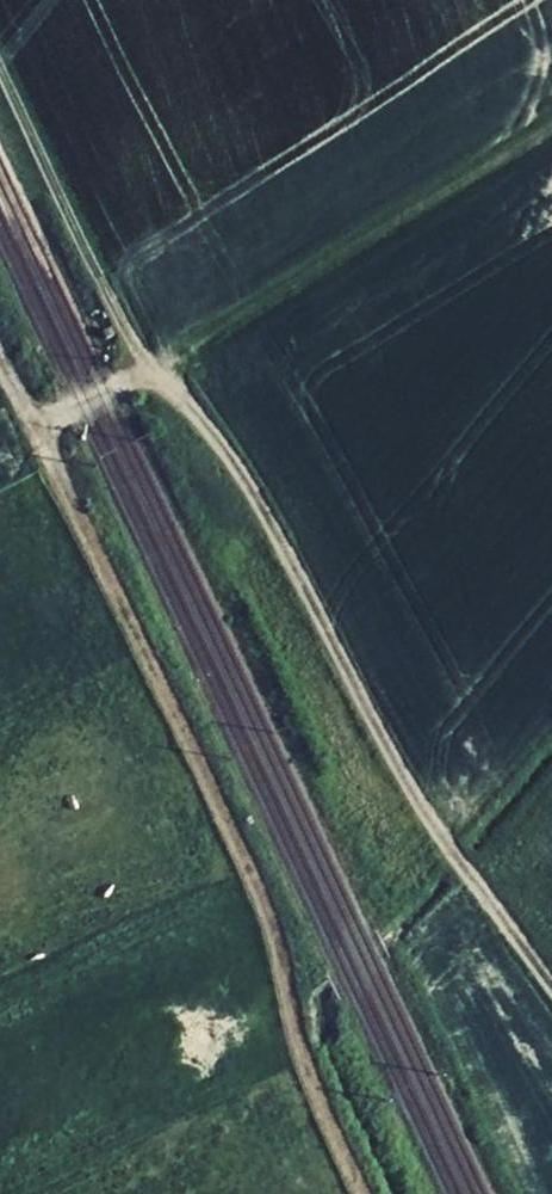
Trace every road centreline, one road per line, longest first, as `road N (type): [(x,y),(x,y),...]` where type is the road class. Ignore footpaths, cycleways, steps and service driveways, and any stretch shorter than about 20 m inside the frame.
road 1 (track): [(0,358),(266,910),(300,1055),(362,1193)]
road 2 (track): [(155,371),(208,425),(270,512),(395,768),(551,990)]
road 3 (track): [(155,371),(165,357),(551,127)]
road 4 (track): [(0,76),(90,267),(155,371)]
road 5 (track): [(34,428),(155,371)]

